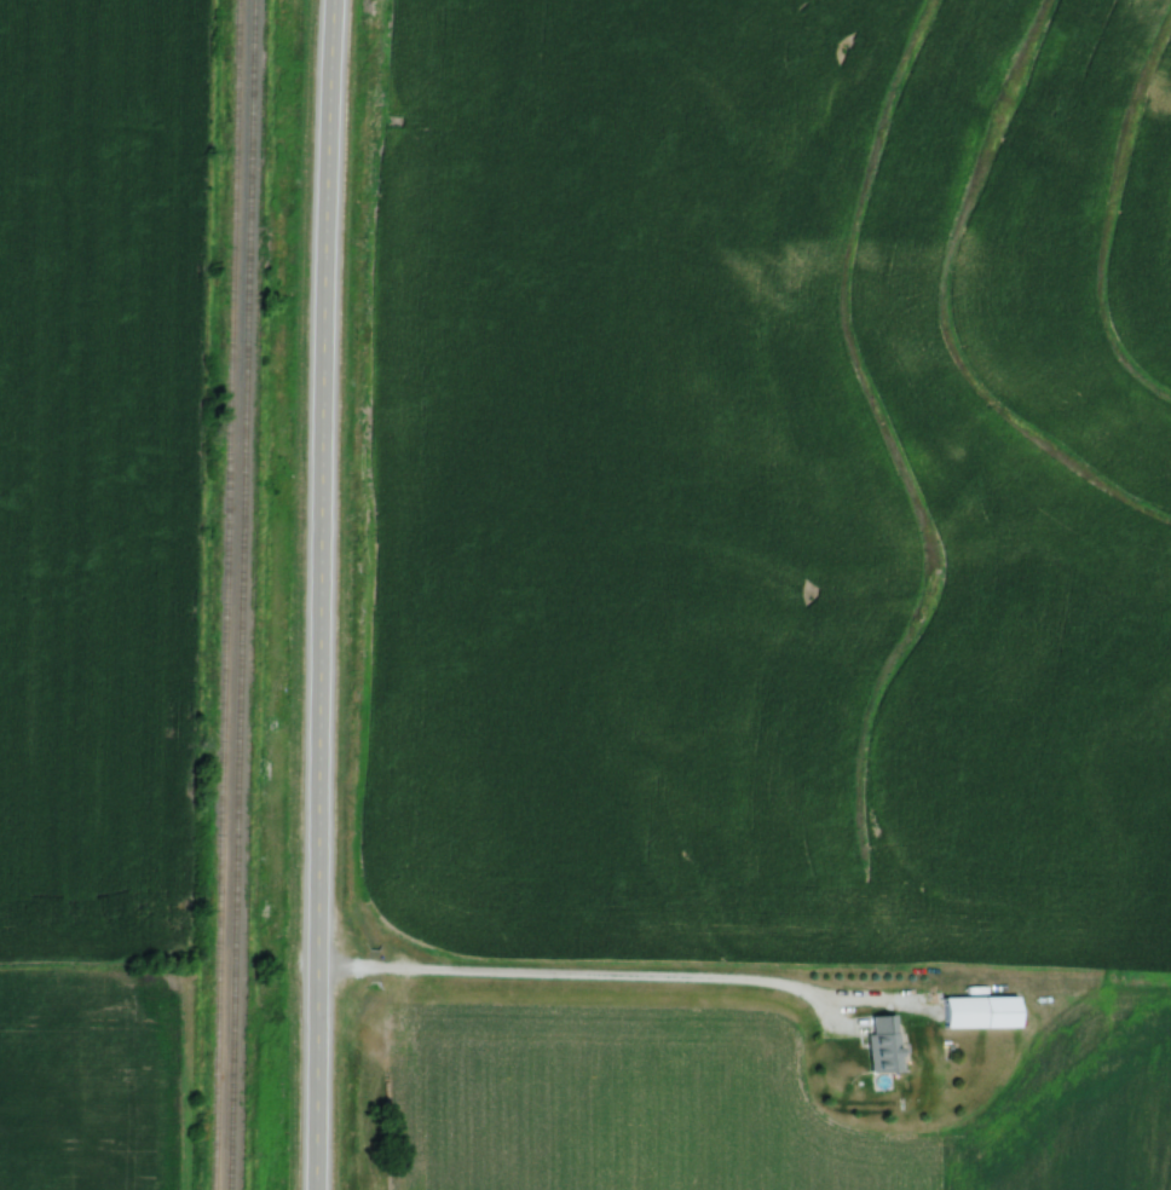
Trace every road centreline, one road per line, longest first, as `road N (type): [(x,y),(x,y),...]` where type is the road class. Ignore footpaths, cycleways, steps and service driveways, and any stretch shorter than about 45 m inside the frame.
road 1 (secondary): [(313,1189),(319,306),(334,0)]

